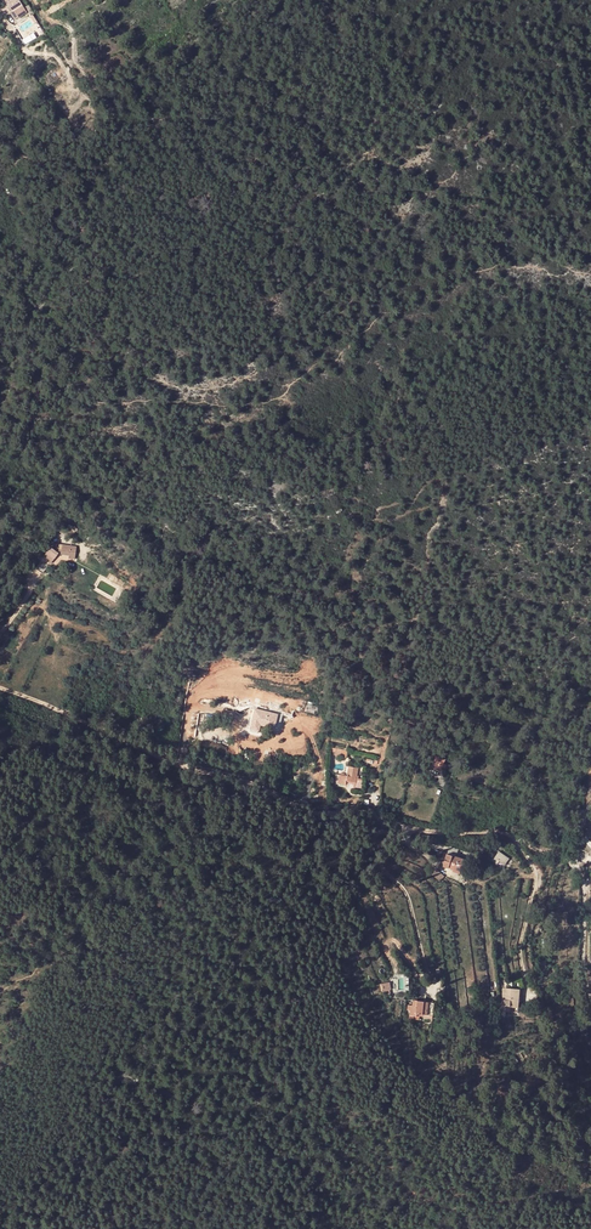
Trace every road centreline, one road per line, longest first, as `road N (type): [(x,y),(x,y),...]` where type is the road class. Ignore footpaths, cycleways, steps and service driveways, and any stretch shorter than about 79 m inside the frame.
road 1 (residential): [(583,859),(590,997)]

